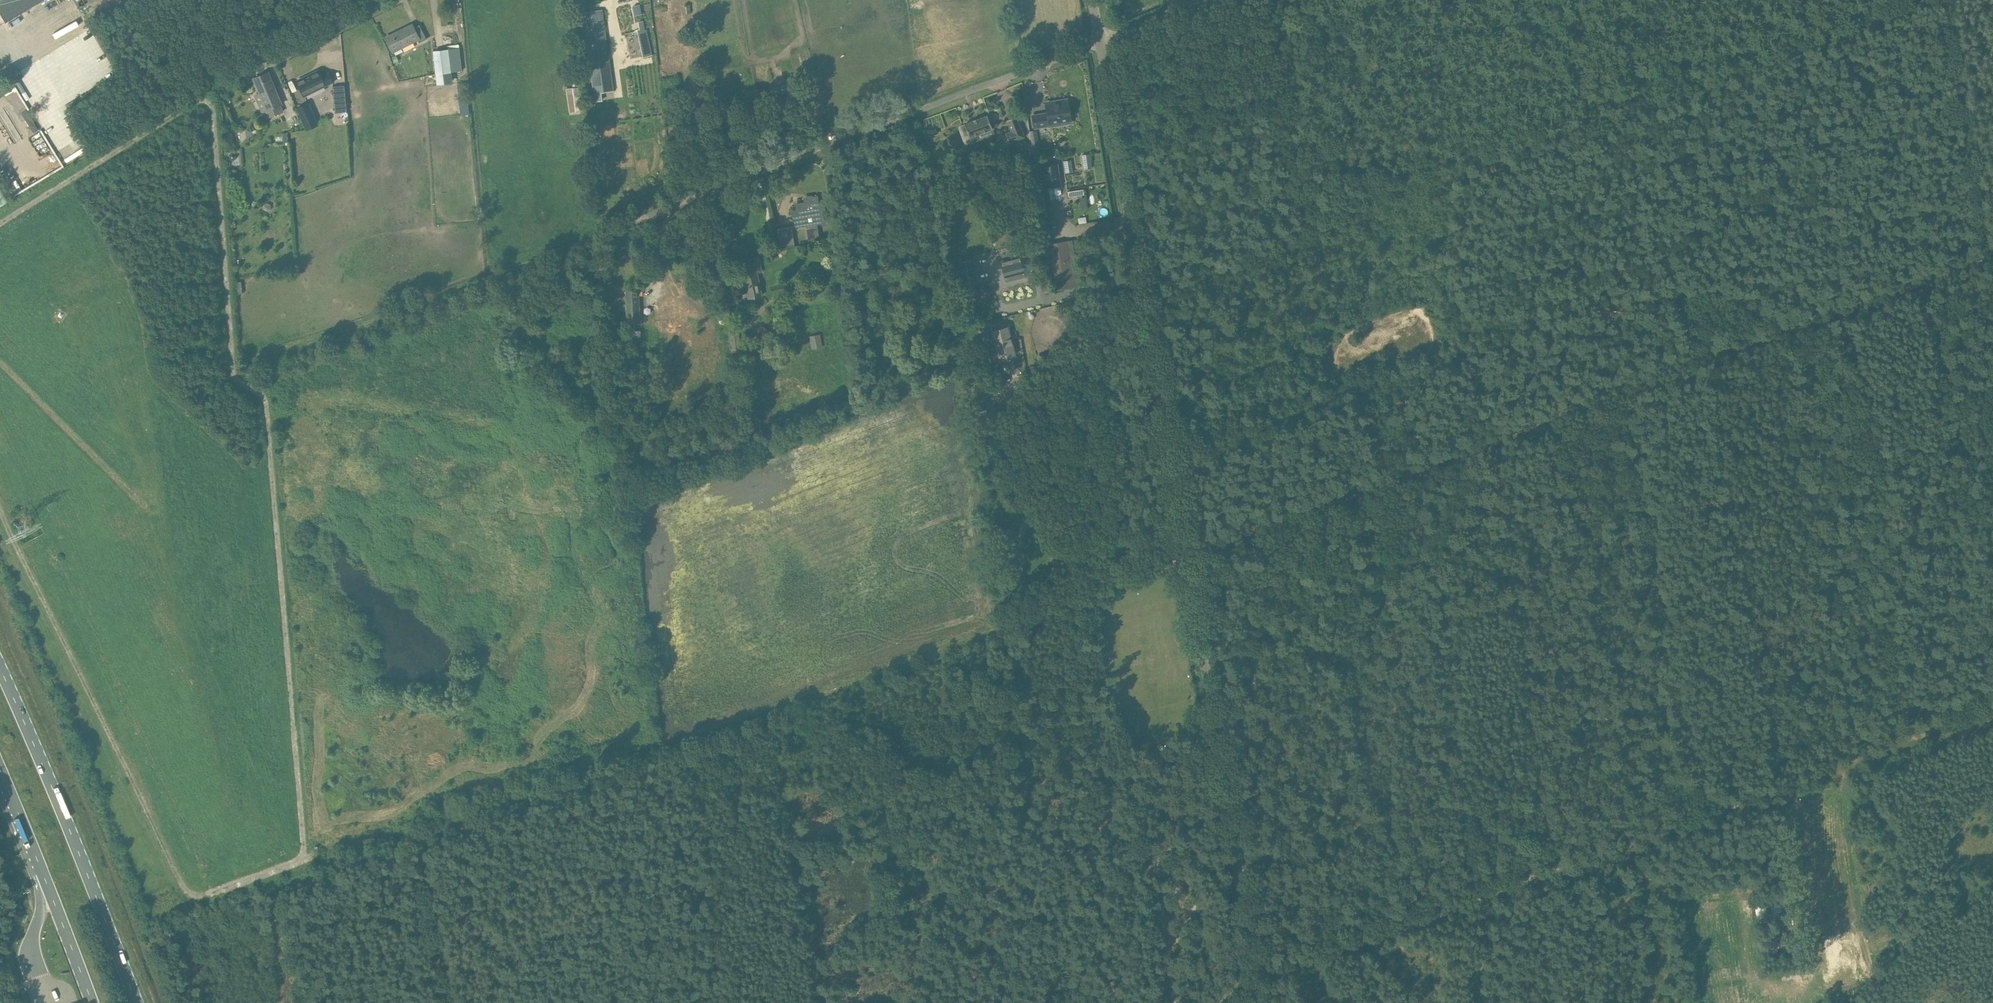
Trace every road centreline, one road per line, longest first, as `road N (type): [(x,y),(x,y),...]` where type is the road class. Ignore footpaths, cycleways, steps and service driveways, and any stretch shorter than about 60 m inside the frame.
road 1 (unclassified): [(1255,986),(1096,43)]
road 2 (track): [(1182,553),(1992,256)]
road 3 (unclassified): [(1096,43),(357,326)]
road 4 (track): [(1459,908),(1992,704)]
road 5 (track): [(1182,553),(768,707),(767,727)]
road 6 (primary): [(137,1002),(0,670)]
road 7 (track): [(767,727),(815,1002)]
road 8 (track): [(1255,986),(1459,908)]
road 9 (unclassified): [(235,76),(392,0)]
road 10 (primary): [(43,872),(91,1002)]

